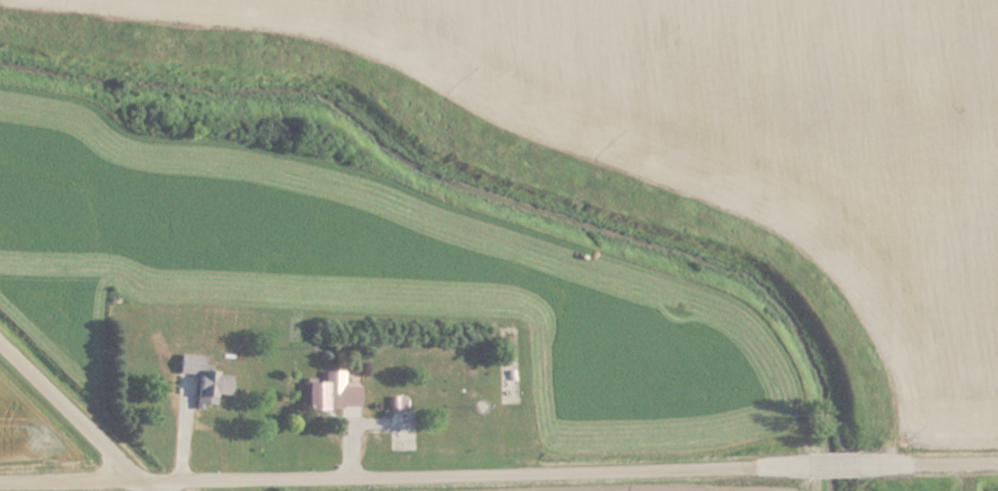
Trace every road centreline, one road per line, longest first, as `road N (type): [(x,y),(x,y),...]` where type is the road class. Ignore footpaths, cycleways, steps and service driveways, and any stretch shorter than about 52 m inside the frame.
road 1 (residential): [(0,483),(802,467)]
road 2 (residential): [(157,490),(0,331)]
road 3 (residential): [(863,466),(997,462)]

